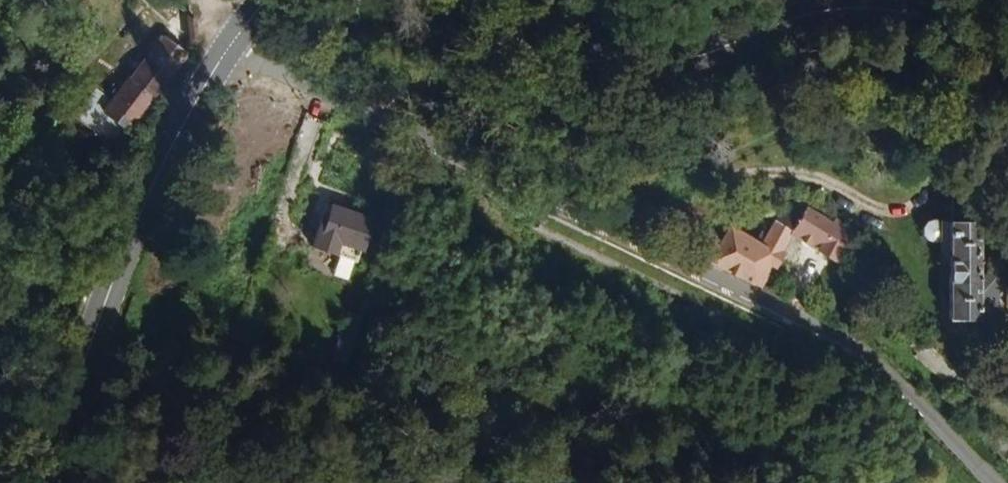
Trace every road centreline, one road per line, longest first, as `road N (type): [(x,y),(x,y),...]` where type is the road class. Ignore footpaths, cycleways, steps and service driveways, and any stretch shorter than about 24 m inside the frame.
road 1 (residential): [(996,482),(871,364),(771,306),(234,40)]
road 2 (secondary): [(1007,63),(962,30),(869,6),(795,14),(691,56),(633,60),(584,46),(525,0)]
road 3 (secondary): [(41,482),(137,226)]
road 4 (secondary): [(234,40),(174,142),(137,226)]

